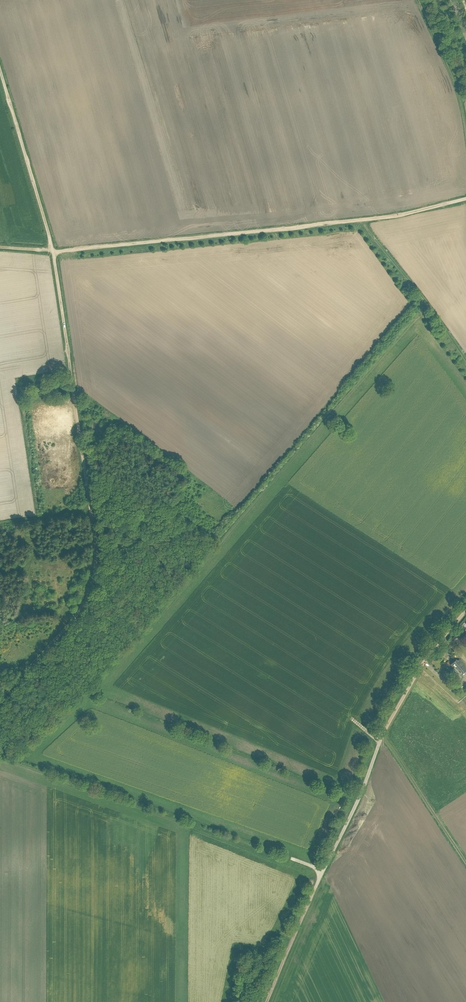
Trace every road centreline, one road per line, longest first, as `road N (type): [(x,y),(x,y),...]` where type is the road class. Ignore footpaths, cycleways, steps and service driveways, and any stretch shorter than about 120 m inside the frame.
road 1 (unclassified): [(465,610),(392,716),(310,899)]
road 2 (track): [(53,251),(360,220)]
road 3 (track): [(91,510),(95,561),(87,597),(0,699)]
road 4 (track): [(53,251),(83,463)]
road 5 (track): [(0,71),(53,251)]
road 6 (track): [(465,362),(360,220)]
road 7 (track): [(417,0),(459,95),(465,137)]

